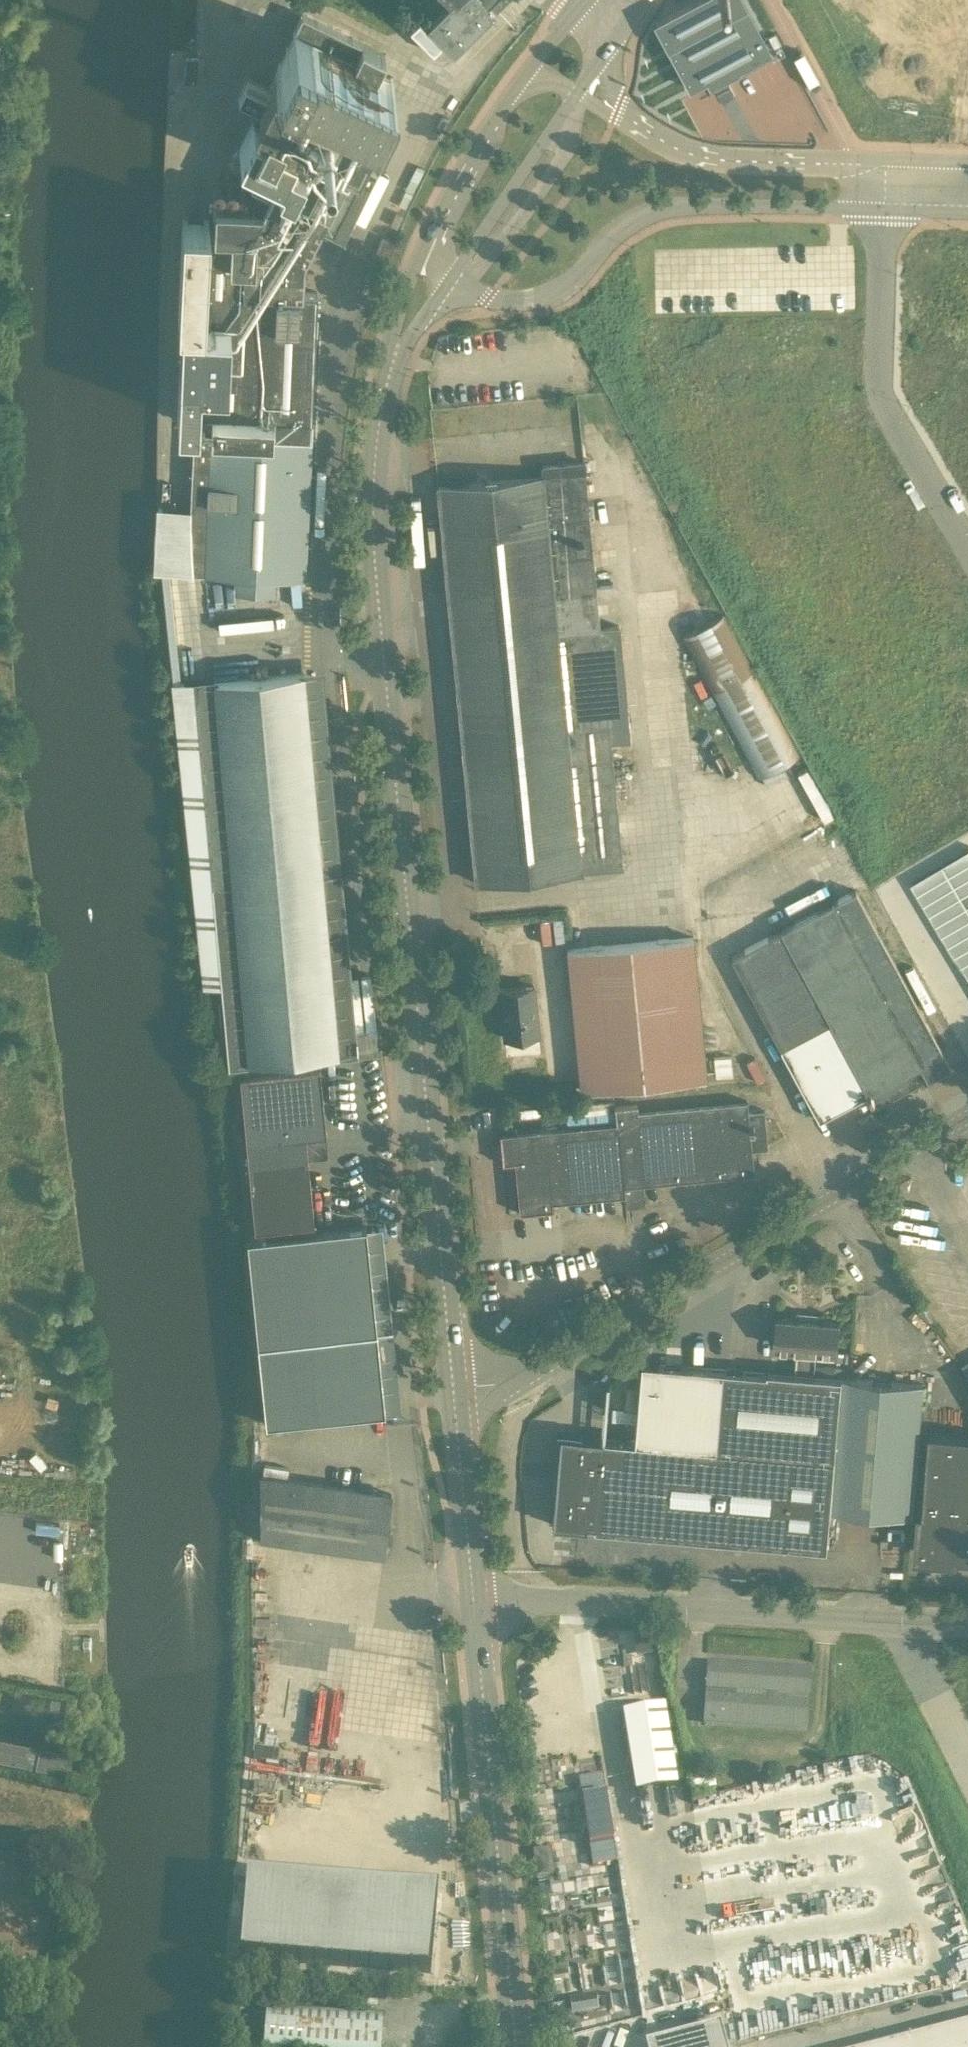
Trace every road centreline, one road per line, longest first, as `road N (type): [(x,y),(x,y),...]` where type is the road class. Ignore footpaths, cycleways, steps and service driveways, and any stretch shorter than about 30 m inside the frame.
road 1 (tertiary): [(453,1383),(373,540),(381,409)]
road 2 (unclassified): [(544,1366),(967,1116)]
road 3 (tertiary): [(517,2046),(473,1606)]
road 4 (unclassified): [(486,299),(546,296),(579,276),(627,226),(670,208),(882,208)]
road 5 (unclassified): [(565,1602),(967,1625)]
road 6 (unclassified): [(967,540),(878,391),(882,208)]
road 7 (unclassified): [(884,161),(716,157),(655,138),(579,93)]
road 8 (unclassified): [(565,1602),(541,1594),(516,1551),(511,1432),(544,1366)]
road 9 (tertiary): [(448,280),(579,93)]
road 10 (tertiary): [(473,1606),(453,1383)]
road 11 (tertiary): [(449,210),(428,235),(382,365),(381,409)]
road 12 (unclassified): [(797,2046),(967,2003)]
road 13 (tertiary): [(532,67),(449,210)]
road 14 (tertiary): [(381,409),(402,355),(448,280)]

